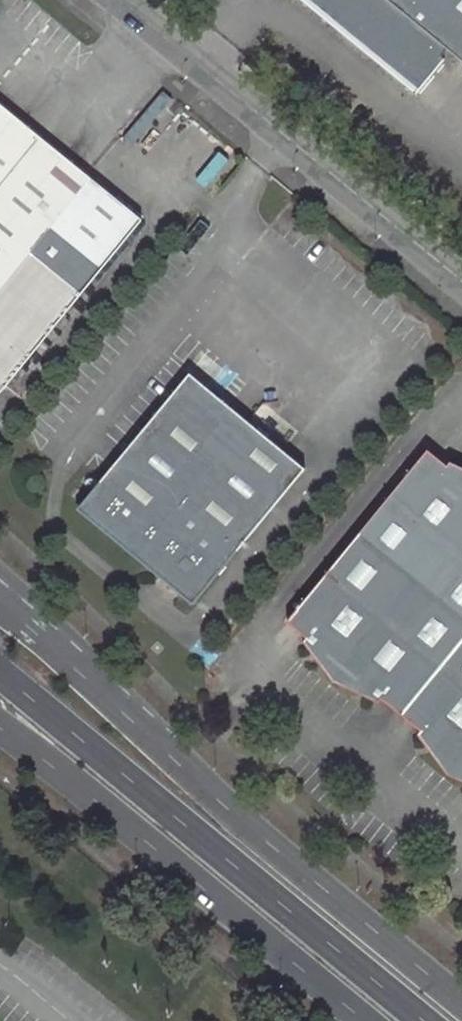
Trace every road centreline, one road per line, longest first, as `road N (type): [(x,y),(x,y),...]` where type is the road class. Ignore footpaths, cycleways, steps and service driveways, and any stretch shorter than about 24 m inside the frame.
road 1 (primary): [(461,1002),(231,813),(0,600)]
road 2 (primary): [(0,728),(366,1020)]
road 3 (unclassified): [(461,281),(118,0)]

